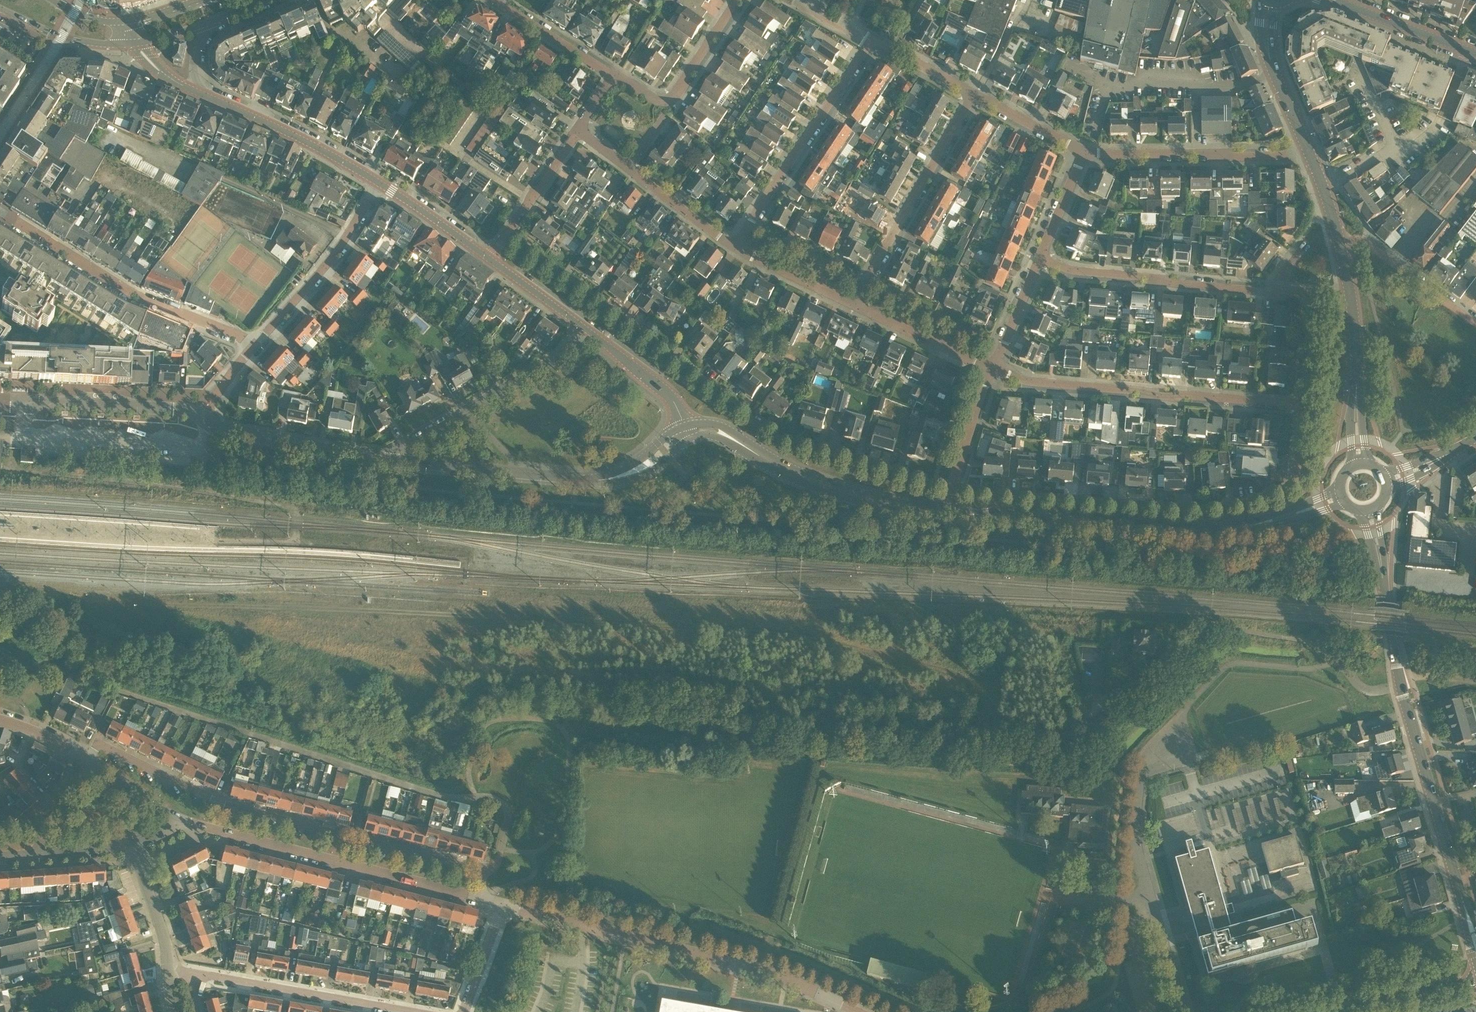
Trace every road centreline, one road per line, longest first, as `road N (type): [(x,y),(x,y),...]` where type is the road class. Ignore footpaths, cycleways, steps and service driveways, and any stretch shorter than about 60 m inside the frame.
road 1 (residential): [(950,487),(783,438),(504,235)]
road 2 (residential): [(475,897),(487,868),(226,805),(97,745),(82,759)]
road 3 (residential): [(950,487),(1153,507),(1235,505),(1296,478),(1302,405)]
road 4 (residential): [(844,1011),(755,974),(494,904)]
road 5 (tertiary): [(945,510),(1209,529),(1272,518)]
road 6 (residential): [(475,897),(174,819)]
road 7 (residential): [(994,371),(1025,381),(1302,405)]
road 8 (tertiary): [(400,462),(603,479),(637,470),(687,431)]
road 9 (residential): [(0,211),(135,296),(253,346)]
road 10 (tertiary): [(945,510),(820,485),(717,429),(687,431)]
road 11 (residential): [(1187,1011),(1139,841),(1152,752)]
road 12 (tertiary): [(1401,684),(1467,913)]
road 13 (residential): [(592,334),(412,436),(400,462)]
road 14 (residential): [(1037,262),(1270,291)]
road 15 (residential): [(746,225),(872,39)]
road 16 (residential): [(1083,153),(1305,148)]
road 17 (residential): [(410,1011),(191,975)]
road 18 (residential): [(863,283),(974,97)]
road 19 (tertiary): [(400,462),(229,432),(202,415)]
road 20 (tertiary): [(378,183),(199,92)]
road 21 (residential): [(614,75),(646,94),(673,95),(739,0)]
road 22 (tertiary): [(202,415),(27,403)]
road 23 (residential): [(1337,242),(1367,243),(1475,324)]
road 24 (residential): [(1002,354),(863,283)]
road 25 (residential): [(854,303),(994,371)]
road 26 (tertiary): [(1475,55),(1334,1)]
road 27 (residential): [(346,236),(253,346)]
road 28 (tertiary): [(687,431),(673,396),(592,334)]
road 29 (residential): [(497,0),(614,75)]
road 30 (residential): [(730,243),(854,303)]
road 31 (tertiary): [(0,13),(85,41),(132,43)]
road 32 (tertiary): [(486,258),(378,183)]
road 33 (residential): [(863,283),(746,225)]
road 34 (tertiary): [(592,334),(486,258)]
road 35 (residential): [(346,236),(229,182)]
road 36 (residential): [(504,235),(578,130)]
road 37 (residential): [(628,167),(730,243)]
road 38 (residential): [(170,965),(129,845)]
road 39 (tertiary): [(1353,1011),(1475,981)]
road 40 (residential): [(950,487),(994,371)]
road 41 (residential): [(1083,153),(974,97)]

